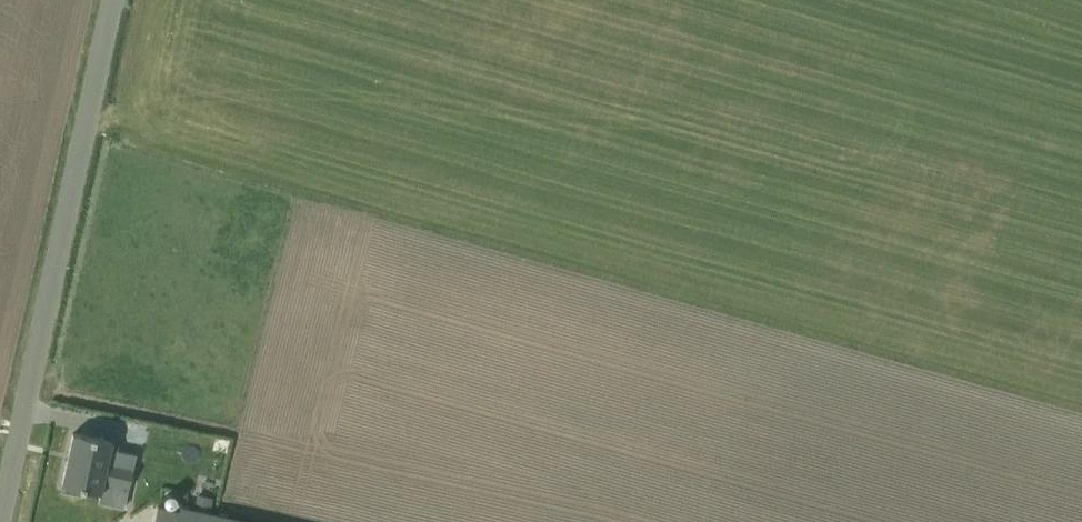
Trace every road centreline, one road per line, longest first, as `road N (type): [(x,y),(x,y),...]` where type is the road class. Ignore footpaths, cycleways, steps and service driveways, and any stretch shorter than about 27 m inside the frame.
road 1 (unclassified): [(0,515),(110,0)]

